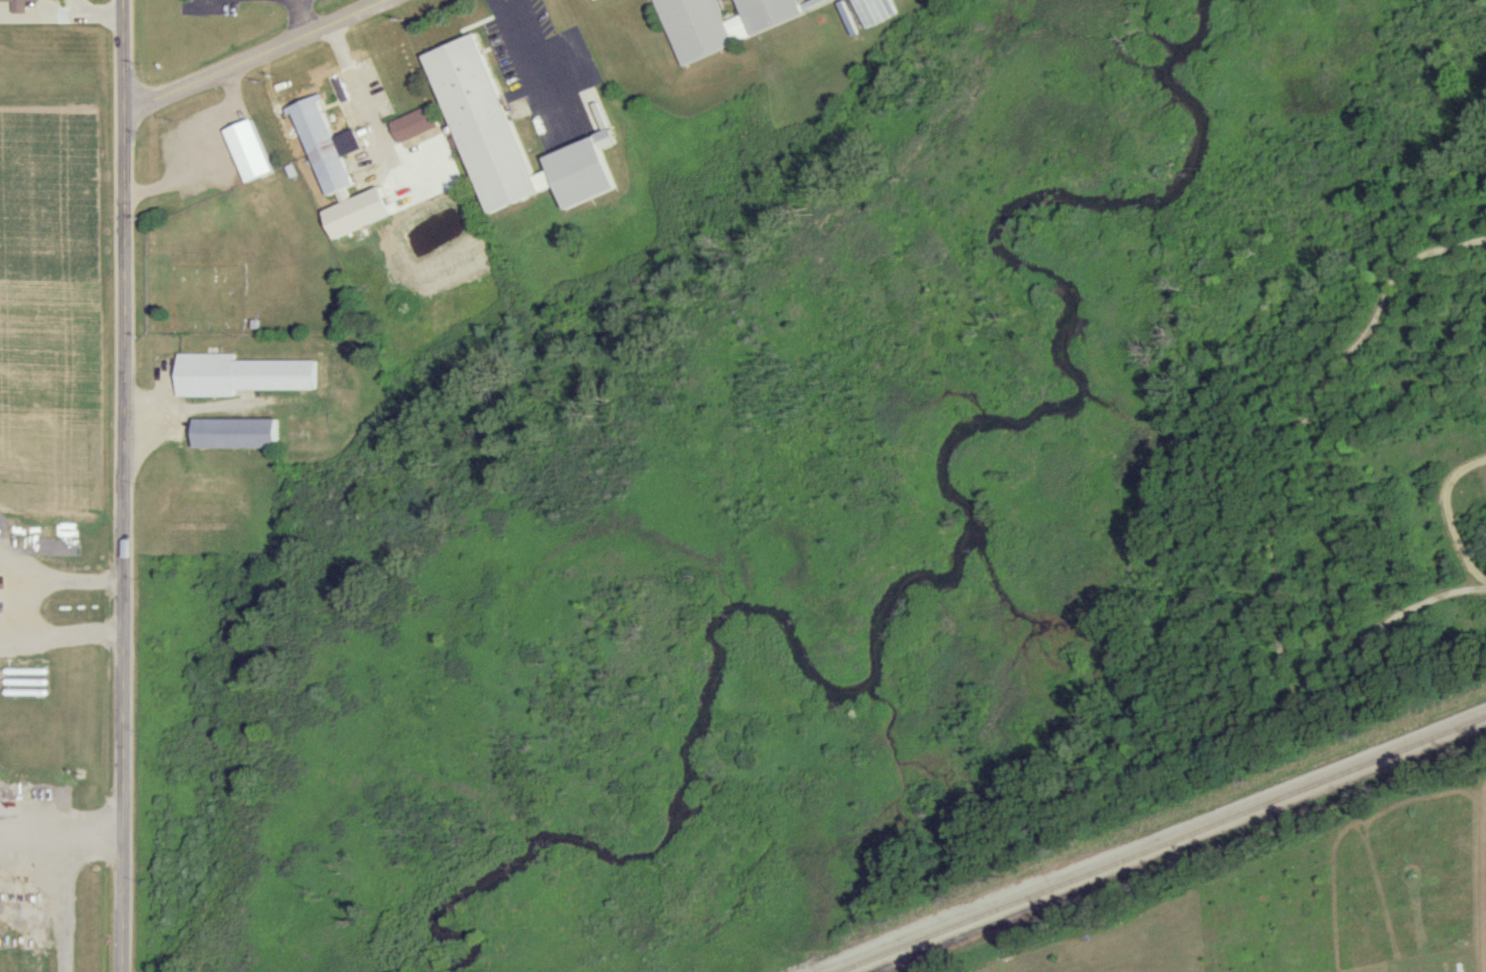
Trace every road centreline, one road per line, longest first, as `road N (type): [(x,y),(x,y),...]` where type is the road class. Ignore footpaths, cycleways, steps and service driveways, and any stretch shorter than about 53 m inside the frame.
road 1 (tertiary): [(121,971),(120,0)]
road 2 (residential): [(120,103),(380,0)]

